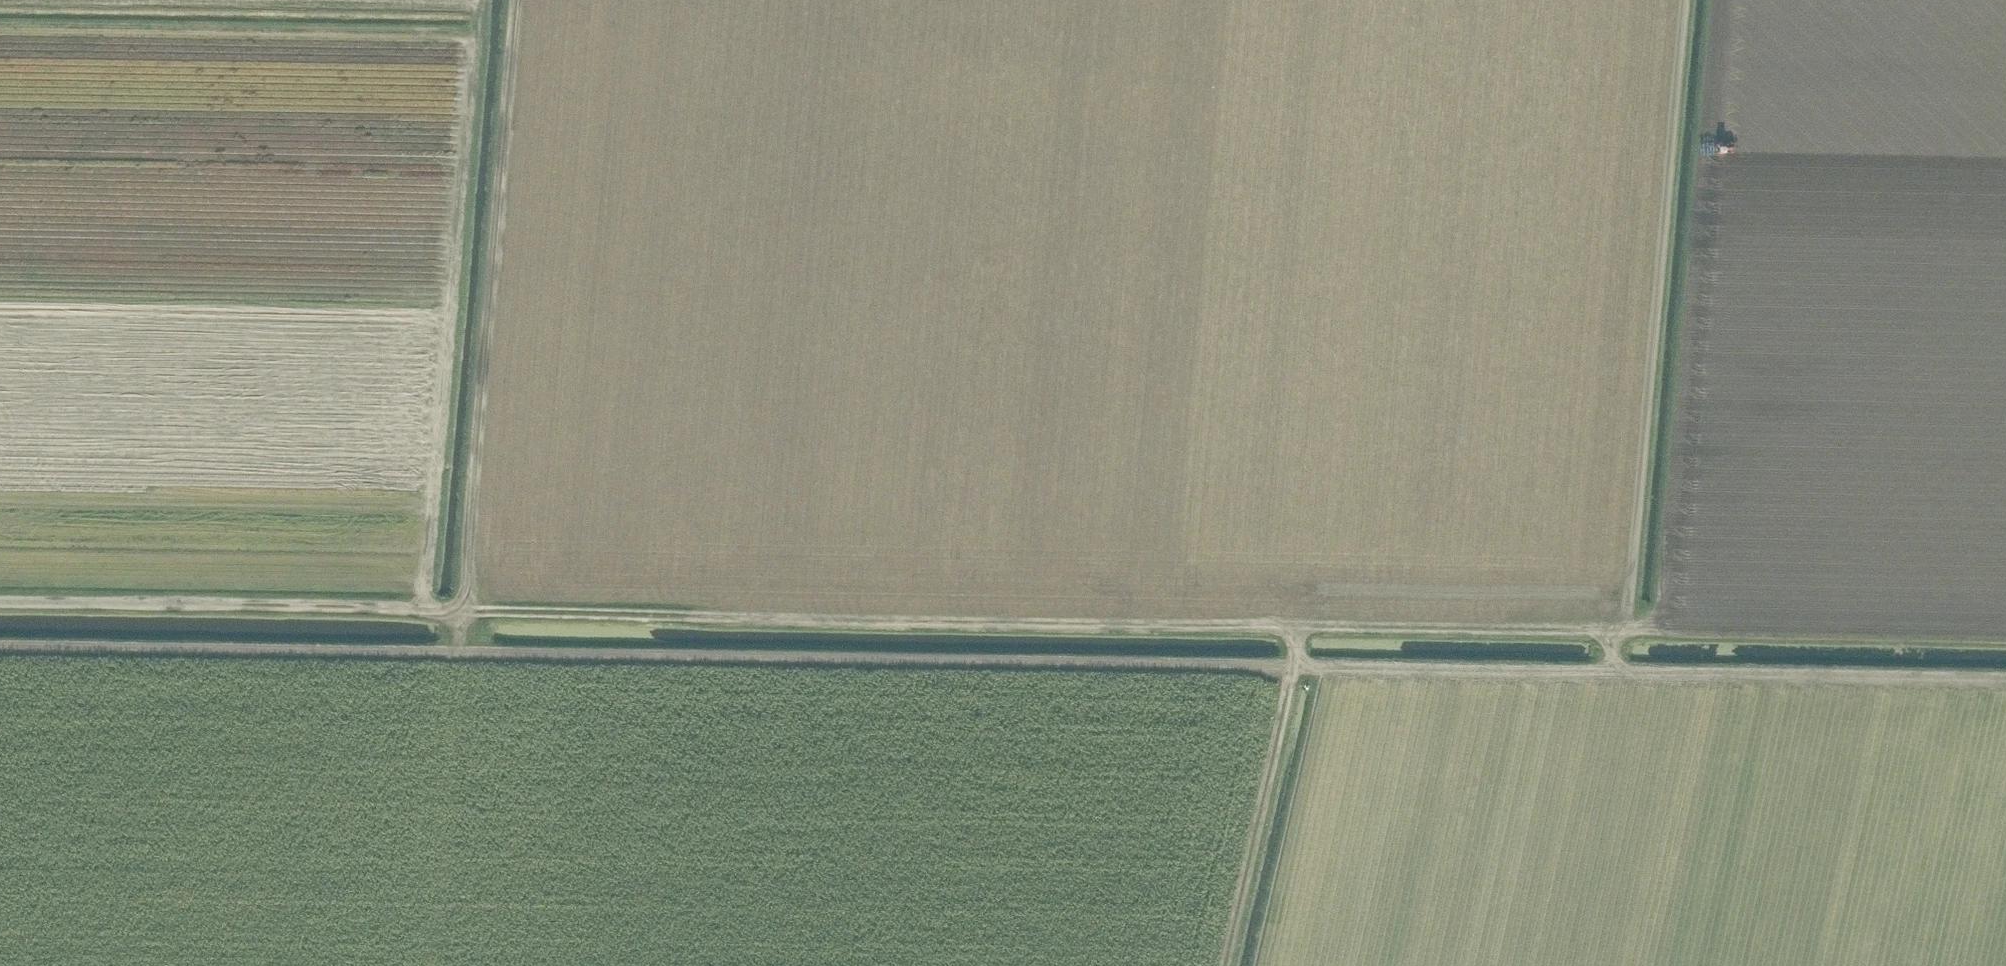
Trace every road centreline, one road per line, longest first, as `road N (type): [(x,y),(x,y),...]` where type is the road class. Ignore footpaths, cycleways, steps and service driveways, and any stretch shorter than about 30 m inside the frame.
road 1 (track): [(1299,626),(0,600)]

